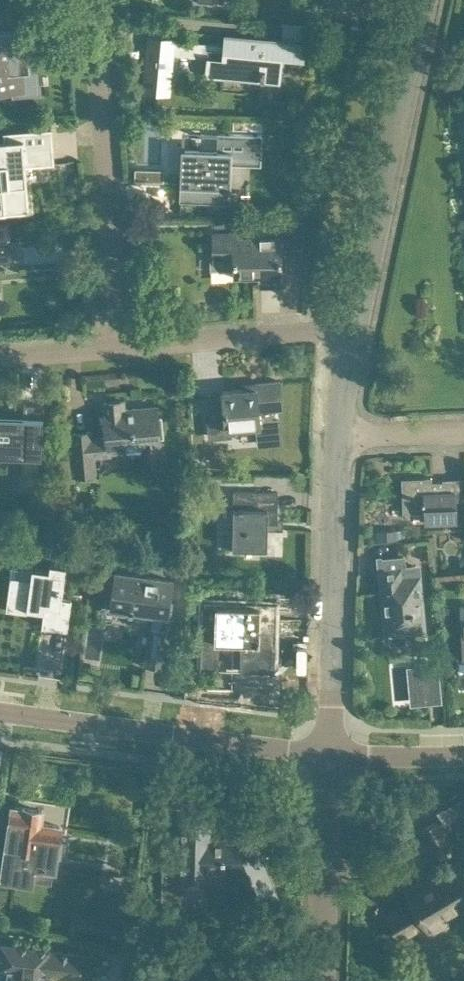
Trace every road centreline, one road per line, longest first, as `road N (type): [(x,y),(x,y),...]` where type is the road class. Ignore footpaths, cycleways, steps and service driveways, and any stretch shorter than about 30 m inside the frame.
road 1 (residential): [(120,348),(92,0)]
road 2 (residential): [(356,328),(426,0)]
road 3 (tertiary): [(329,754),(0,711)]
road 4 (residential): [(329,754),(338,438)]
road 5 (residential): [(120,348),(356,328)]
road 6 (residential): [(323,980),(329,754)]
road 7 (tertiary): [(463,753),(329,754)]
road 8 (residential): [(338,438),(463,433)]
road 9 (residential): [(0,359),(120,348)]

